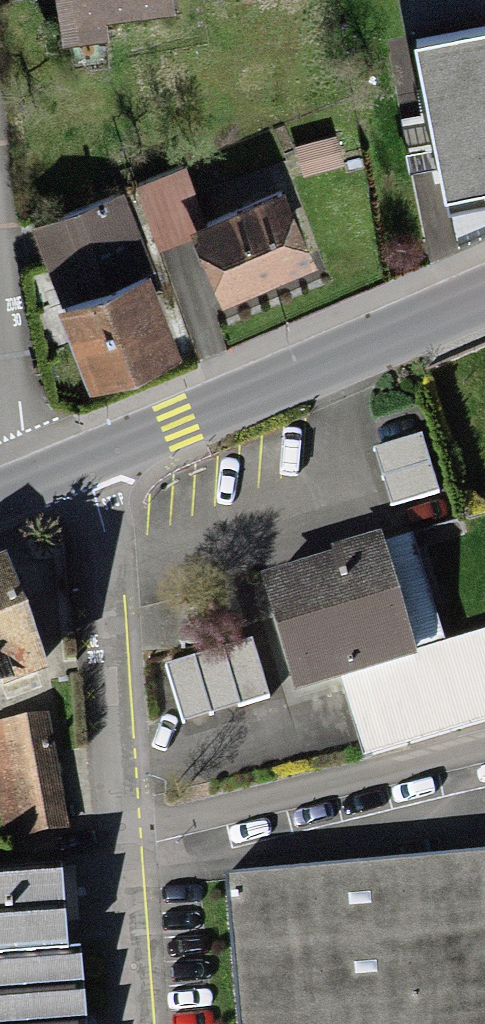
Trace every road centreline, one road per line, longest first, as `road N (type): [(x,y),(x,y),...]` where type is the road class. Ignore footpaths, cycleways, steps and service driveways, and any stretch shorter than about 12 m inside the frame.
road 1 (residential): [(132,1023),(94,452)]
road 2 (tertiary): [(484,286),(94,452)]
road 3 (residential): [(19,482),(0,344)]

